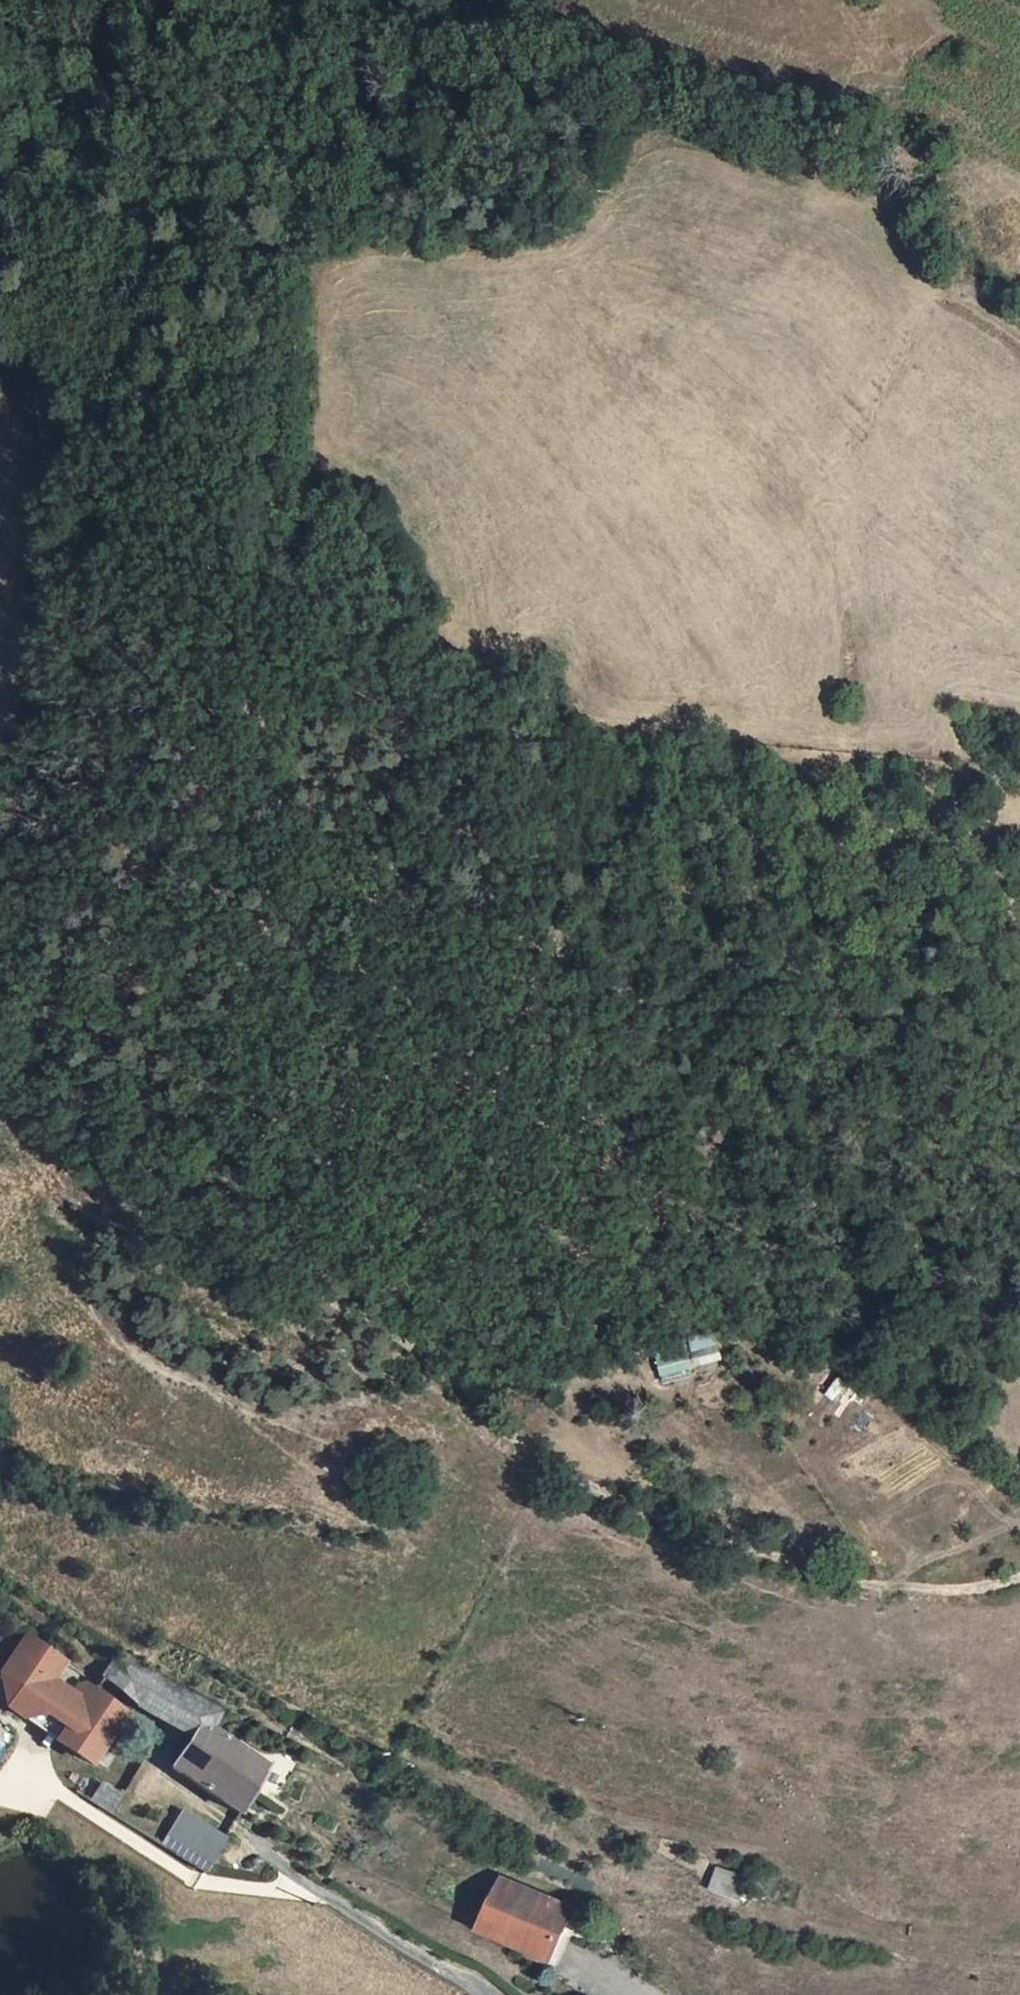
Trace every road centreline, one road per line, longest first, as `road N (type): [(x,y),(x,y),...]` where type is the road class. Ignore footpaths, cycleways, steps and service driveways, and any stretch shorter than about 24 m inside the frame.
road 1 (track): [(0,1061),(154,1202),(414,1374),(493,1449),(586,1499),(710,1555),(832,1590),(1019,1595)]

